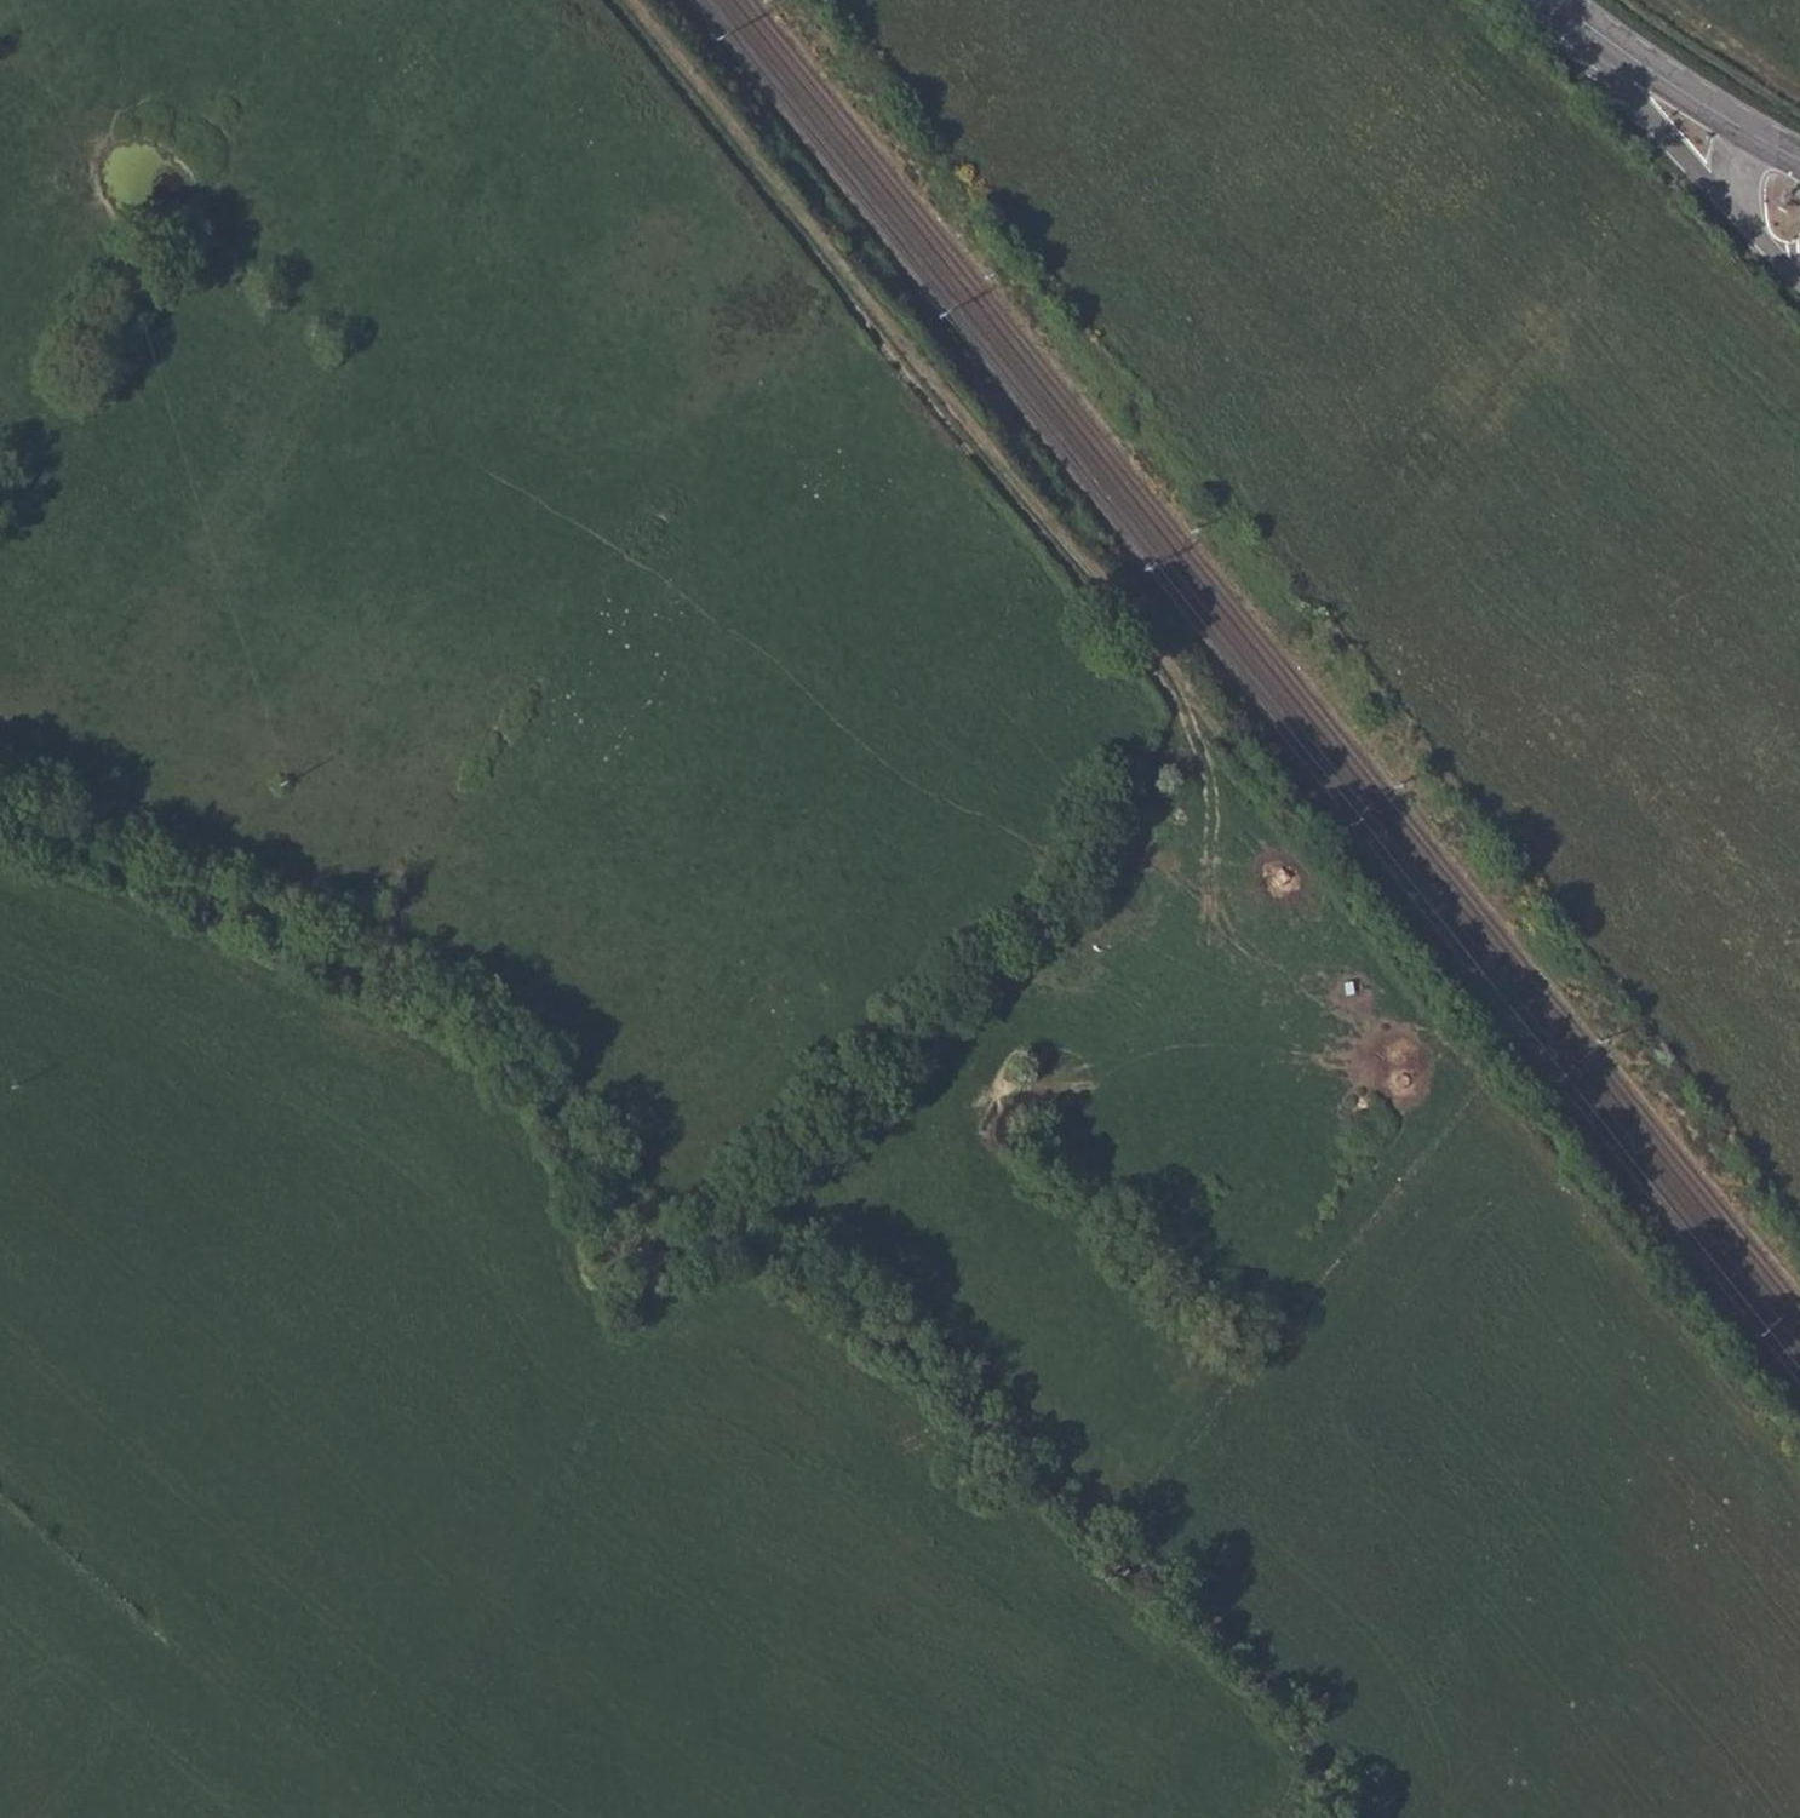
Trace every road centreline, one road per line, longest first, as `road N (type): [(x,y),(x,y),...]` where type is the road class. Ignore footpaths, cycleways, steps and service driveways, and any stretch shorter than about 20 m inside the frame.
road 1 (track): [(1329,1817),(1316,1773),(1217,1656),(1012,1453),(804,1273),(718,1234),(656,1232),(533,1110),(340,961),(189,898),(0,803)]
road 2 (track): [(612,0),(858,311),(1162,673),(1187,716),(1150,781)]
road 3 (secondary): [(1543,0),(1730,208)]
road 4 (secondary): [(1752,138),(1543,0)]

